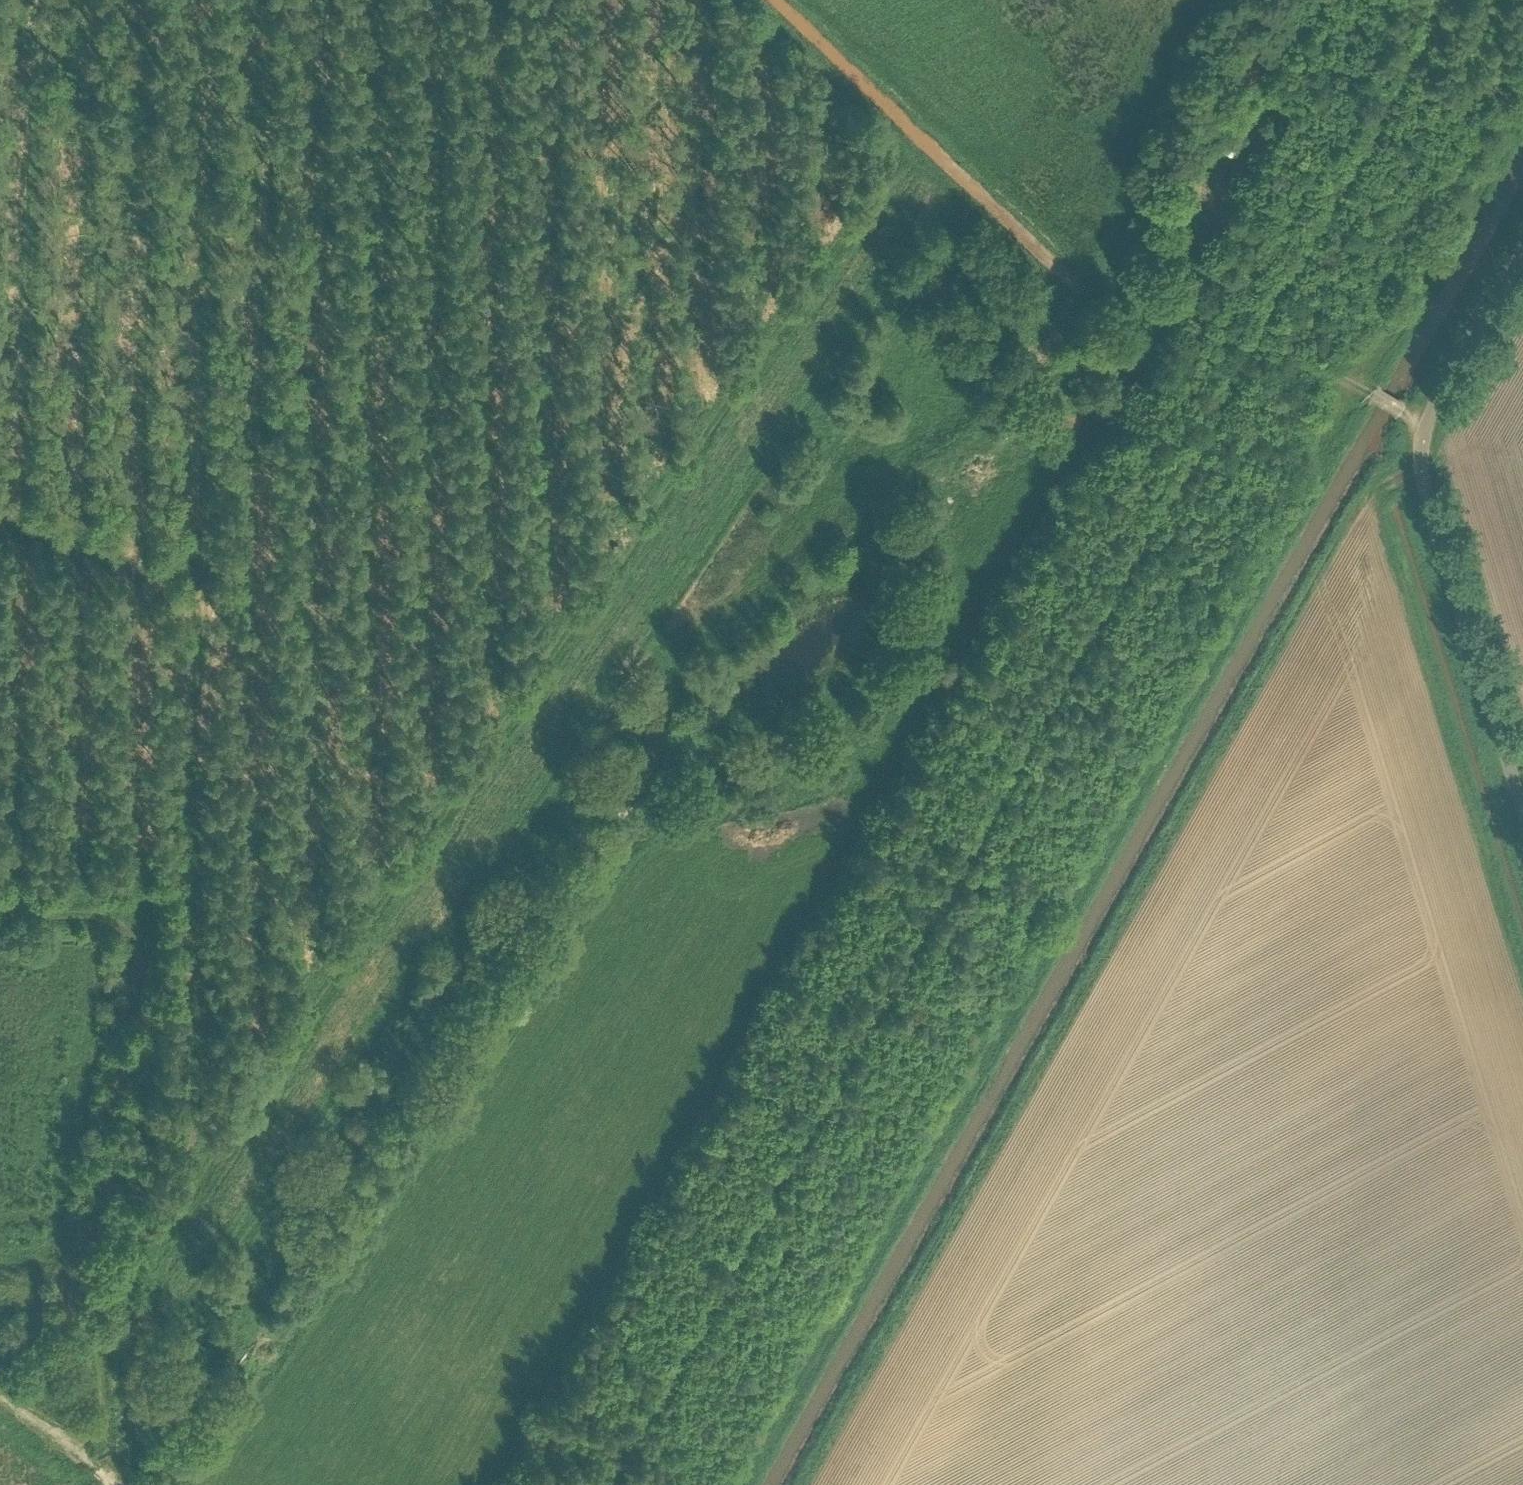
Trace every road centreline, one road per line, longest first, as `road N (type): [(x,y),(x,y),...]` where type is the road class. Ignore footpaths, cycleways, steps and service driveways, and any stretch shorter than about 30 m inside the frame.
road 1 (track): [(118,1374),(952,218),(956,192),(755,0)]
road 2 (track): [(617,1484),(1451,0)]
road 3 (track): [(102,1245),(179,1185),(898,137)]
road 4 (unclassified): [(1522,842),(1429,534),(1424,456),(1445,388),(1522,253)]
road 5 (track): [(118,1374),(98,1289),(130,948),(124,929),(104,918),(0,918)]
road 6 (track): [(1432,425),(1180,299)]
road 7 (track): [(0,1394),(120,1484)]
road 8 (track): [(124,929),(97,887),(0,887)]

